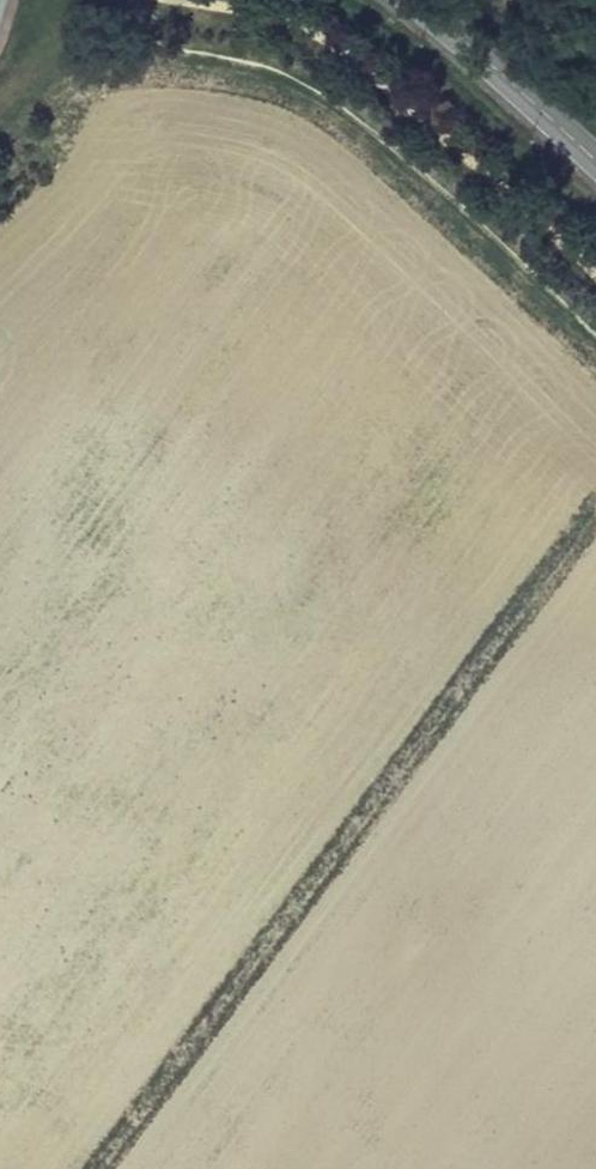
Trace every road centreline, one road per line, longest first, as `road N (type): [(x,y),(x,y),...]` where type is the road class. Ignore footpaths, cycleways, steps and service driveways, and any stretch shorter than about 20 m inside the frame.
road 1 (tertiary): [(412,0),(595,160)]

